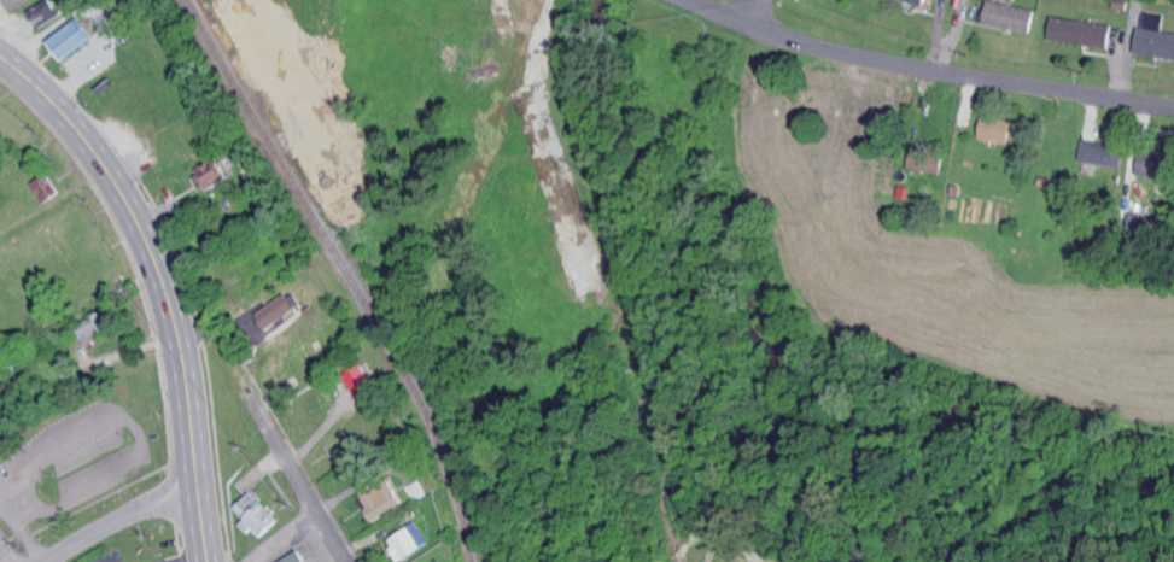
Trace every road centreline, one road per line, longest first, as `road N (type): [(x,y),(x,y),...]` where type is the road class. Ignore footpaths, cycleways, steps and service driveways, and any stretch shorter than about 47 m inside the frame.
road 1 (primary): [(0,60),(70,129),(150,265),(179,371),(203,561)]
road 2 (residential): [(691,0),(789,36),(934,71),(1173,107)]
road 3 (residential): [(350,561),(249,393)]
road 4 (residential): [(43,561),(153,500),(194,492)]

